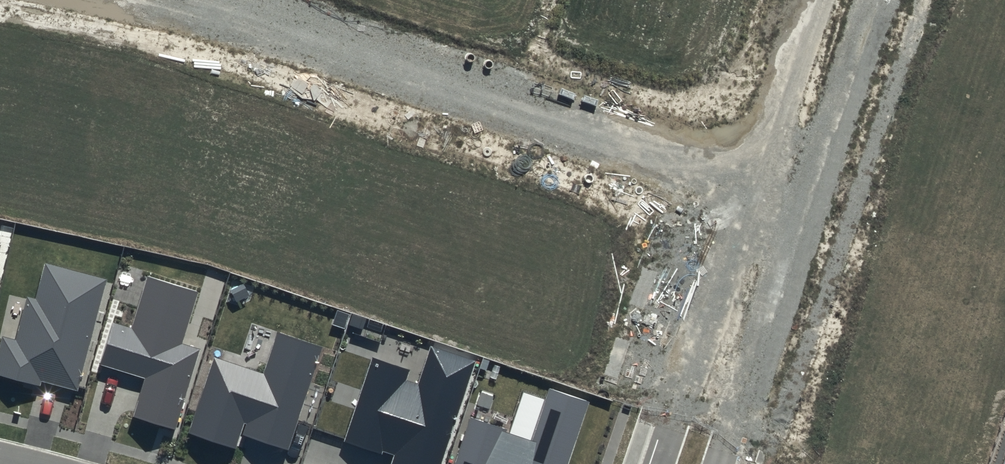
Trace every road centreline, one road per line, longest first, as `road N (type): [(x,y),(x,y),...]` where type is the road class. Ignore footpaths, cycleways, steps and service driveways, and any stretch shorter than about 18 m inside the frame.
road 1 (residential): [(751,185),(174,0)]
road 2 (tertiary): [(658,463),(751,185)]
road 3 (tertiary): [(801,201),(711,463)]
road 4 (tertiary): [(870,0),(801,201)]
road 5 (tertiary): [(751,185),(812,0)]

